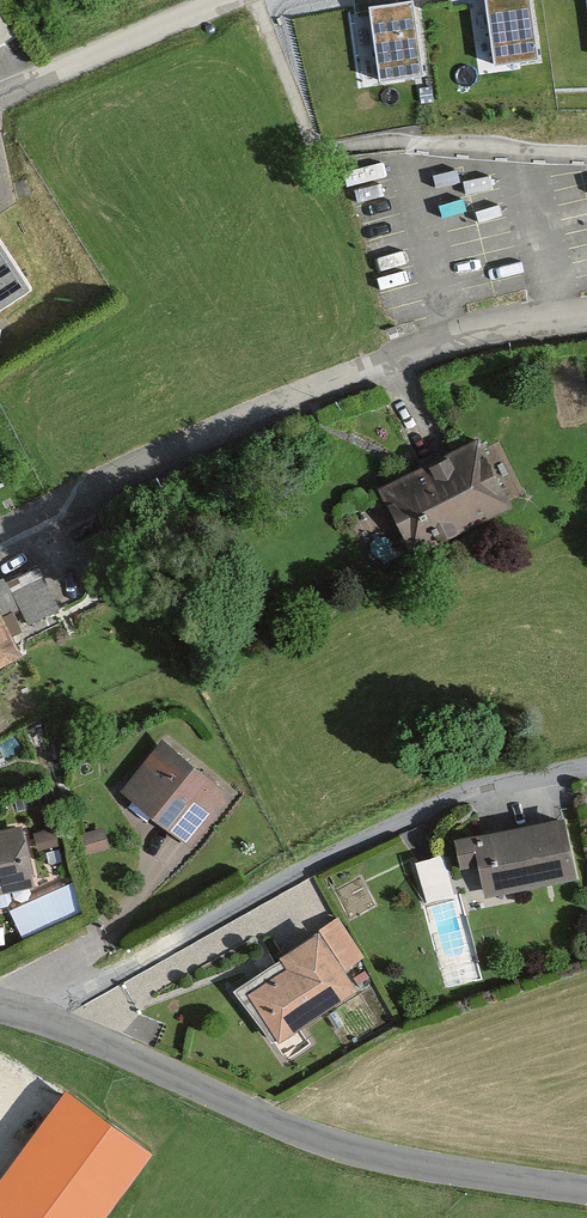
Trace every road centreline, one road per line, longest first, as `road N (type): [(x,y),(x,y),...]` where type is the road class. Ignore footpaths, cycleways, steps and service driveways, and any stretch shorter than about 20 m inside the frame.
road 1 (residential): [(0,533),(389,358),(478,329),(586,315)]
road 2 (tertiary): [(0,1006),(121,1049),(274,1123),(397,1162),(586,1190)]
road 3 (residential): [(211,0),(0,91)]

